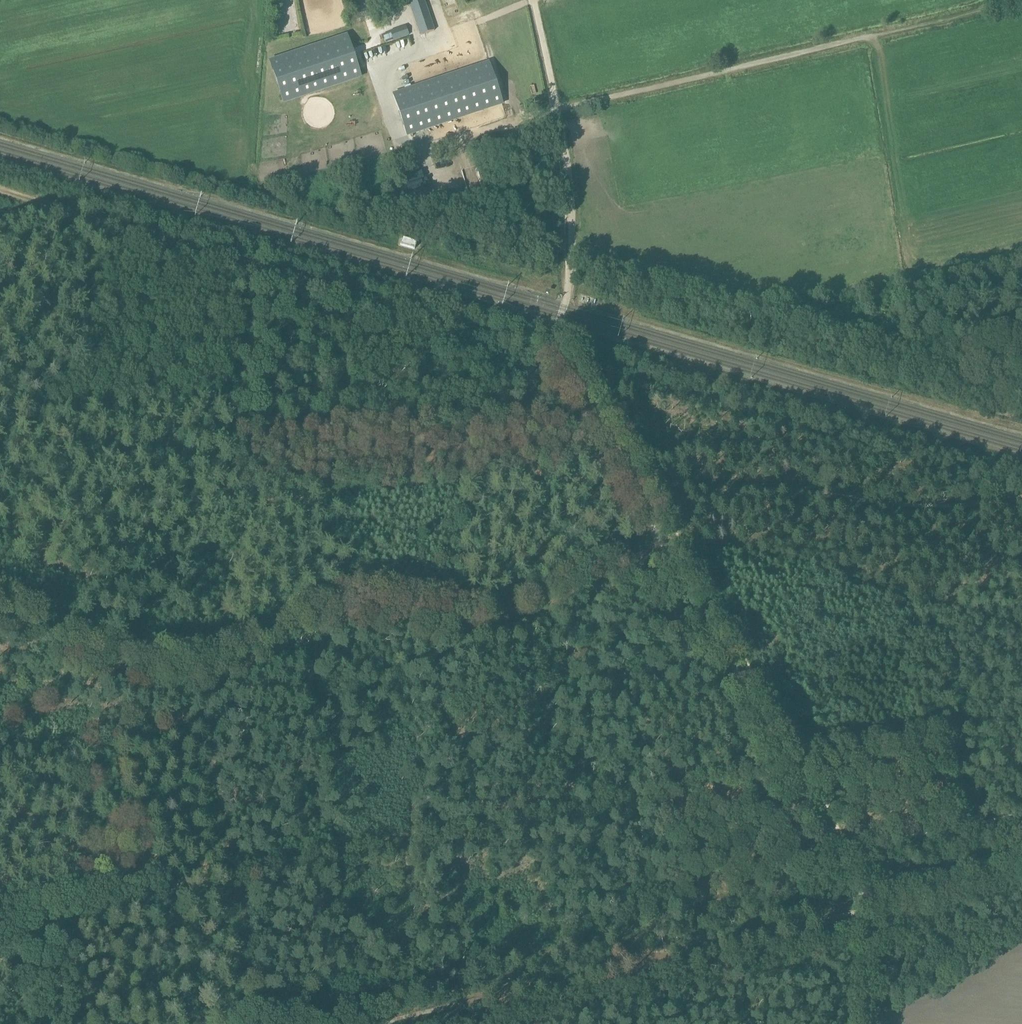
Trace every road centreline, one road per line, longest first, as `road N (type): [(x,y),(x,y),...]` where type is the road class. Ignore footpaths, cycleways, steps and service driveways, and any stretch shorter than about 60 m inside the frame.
road 1 (track): [(0,615),(110,668),(200,687),(344,619),(390,613),(493,628),(577,600),(654,597),(671,554)]
road 2 (track): [(0,188),(554,348)]
road 3 (track): [(415,1023),(865,908)]
road 4 (track): [(642,472),(720,488),(888,500),(1021,495)]
road 5 (track): [(536,0),(569,172),(569,269)]
road 6 (track): [(554,348),(671,554)]

